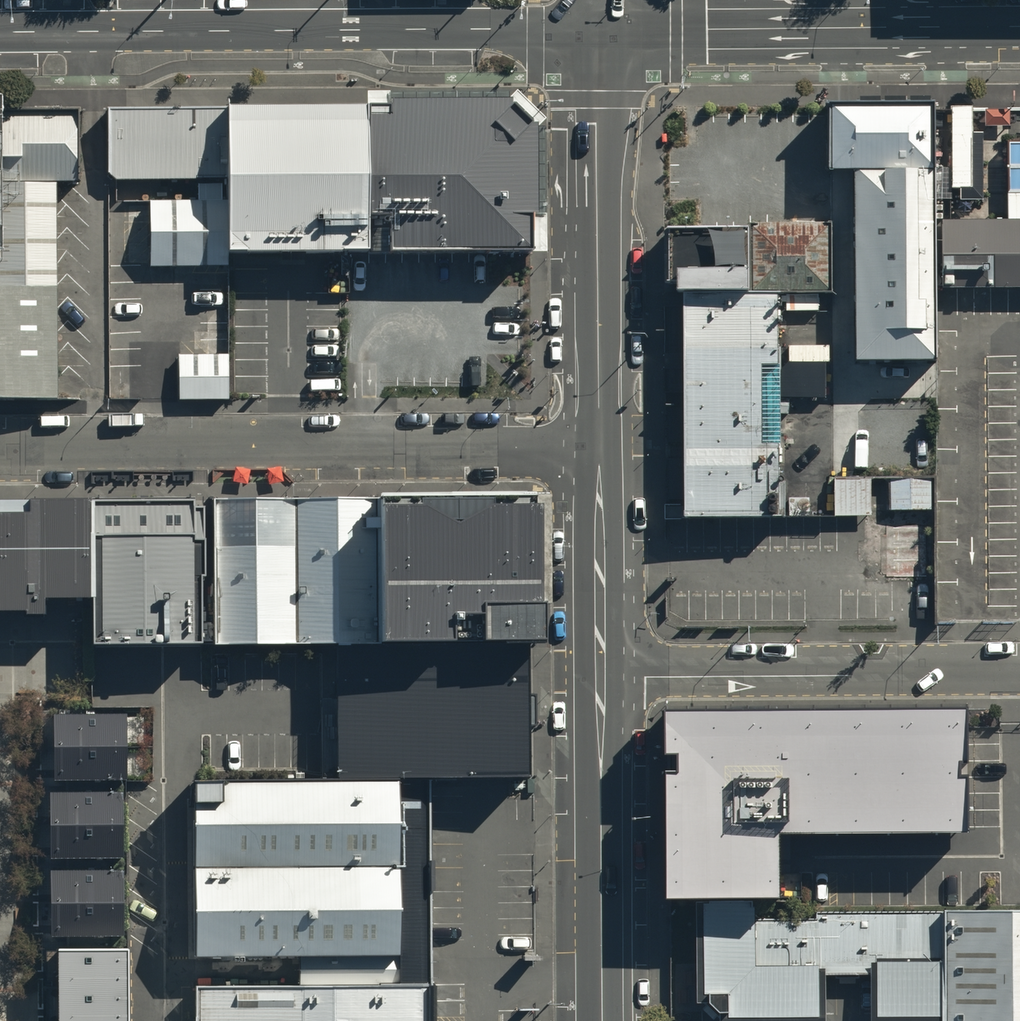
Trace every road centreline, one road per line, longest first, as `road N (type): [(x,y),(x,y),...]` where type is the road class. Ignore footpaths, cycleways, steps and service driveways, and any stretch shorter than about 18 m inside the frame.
road 1 (unclassified): [(0,445),(599,441)]
road 2 (secondary): [(598,30),(0,33)]
road 3 (unclassified): [(600,678),(1019,675)]
road 4 (tertiary): [(598,30),(599,441)]
road 5 (tertiary): [(600,678),(602,1020)]
road 6 (secondary): [(915,28),(598,30)]
road 7 (tertiary): [(599,441),(600,678)]

